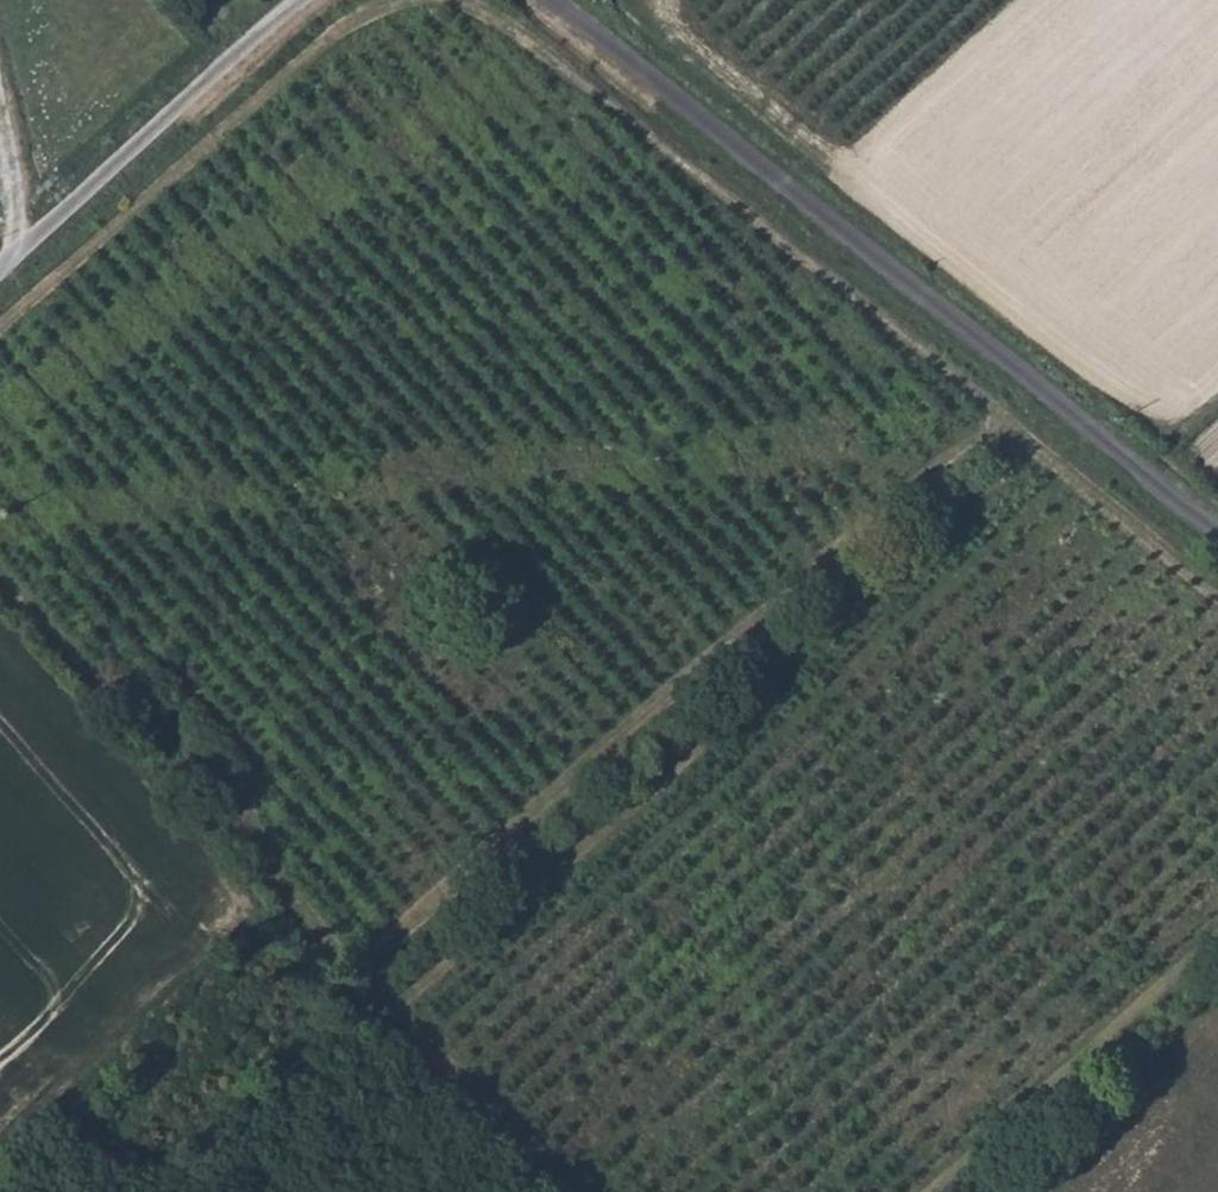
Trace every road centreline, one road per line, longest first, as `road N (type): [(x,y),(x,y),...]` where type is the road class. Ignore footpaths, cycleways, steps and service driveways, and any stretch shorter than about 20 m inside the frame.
road 1 (unclassified): [(550,0),(1217,525)]
road 2 (unclassified): [(0,270),(302,0)]

